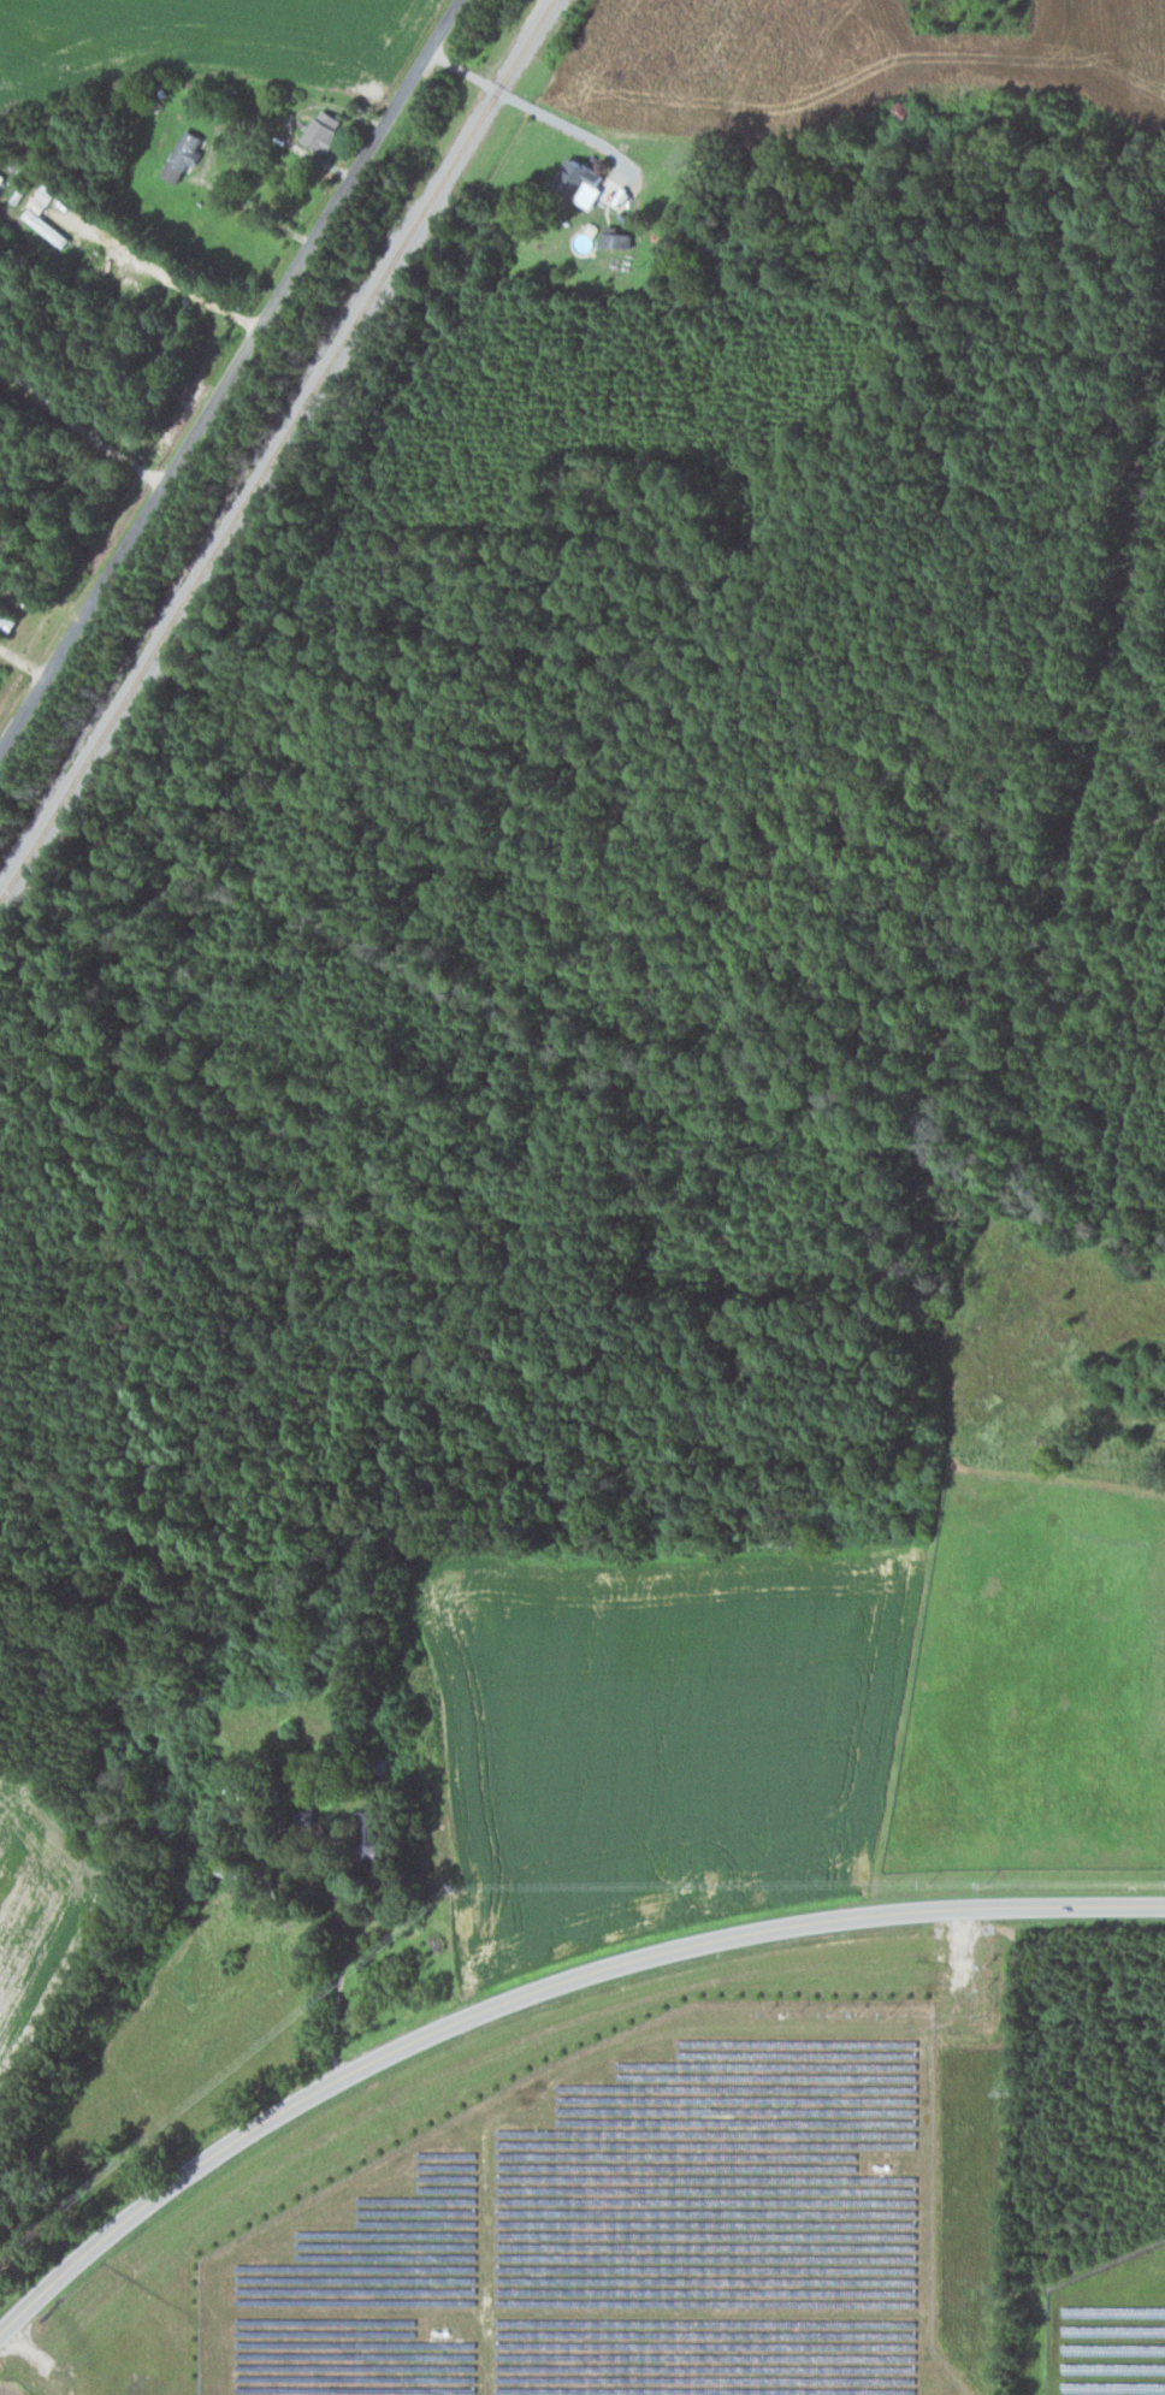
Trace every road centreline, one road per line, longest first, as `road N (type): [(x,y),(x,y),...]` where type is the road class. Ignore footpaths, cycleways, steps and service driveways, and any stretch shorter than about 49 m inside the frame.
road 1 (primary): [(0,2334),(155,2194),(266,2116),(397,2044),(532,1986),(684,1940),(821,1915),(1164,1902)]
road 2 (residential): [(0,736),(457,0)]

